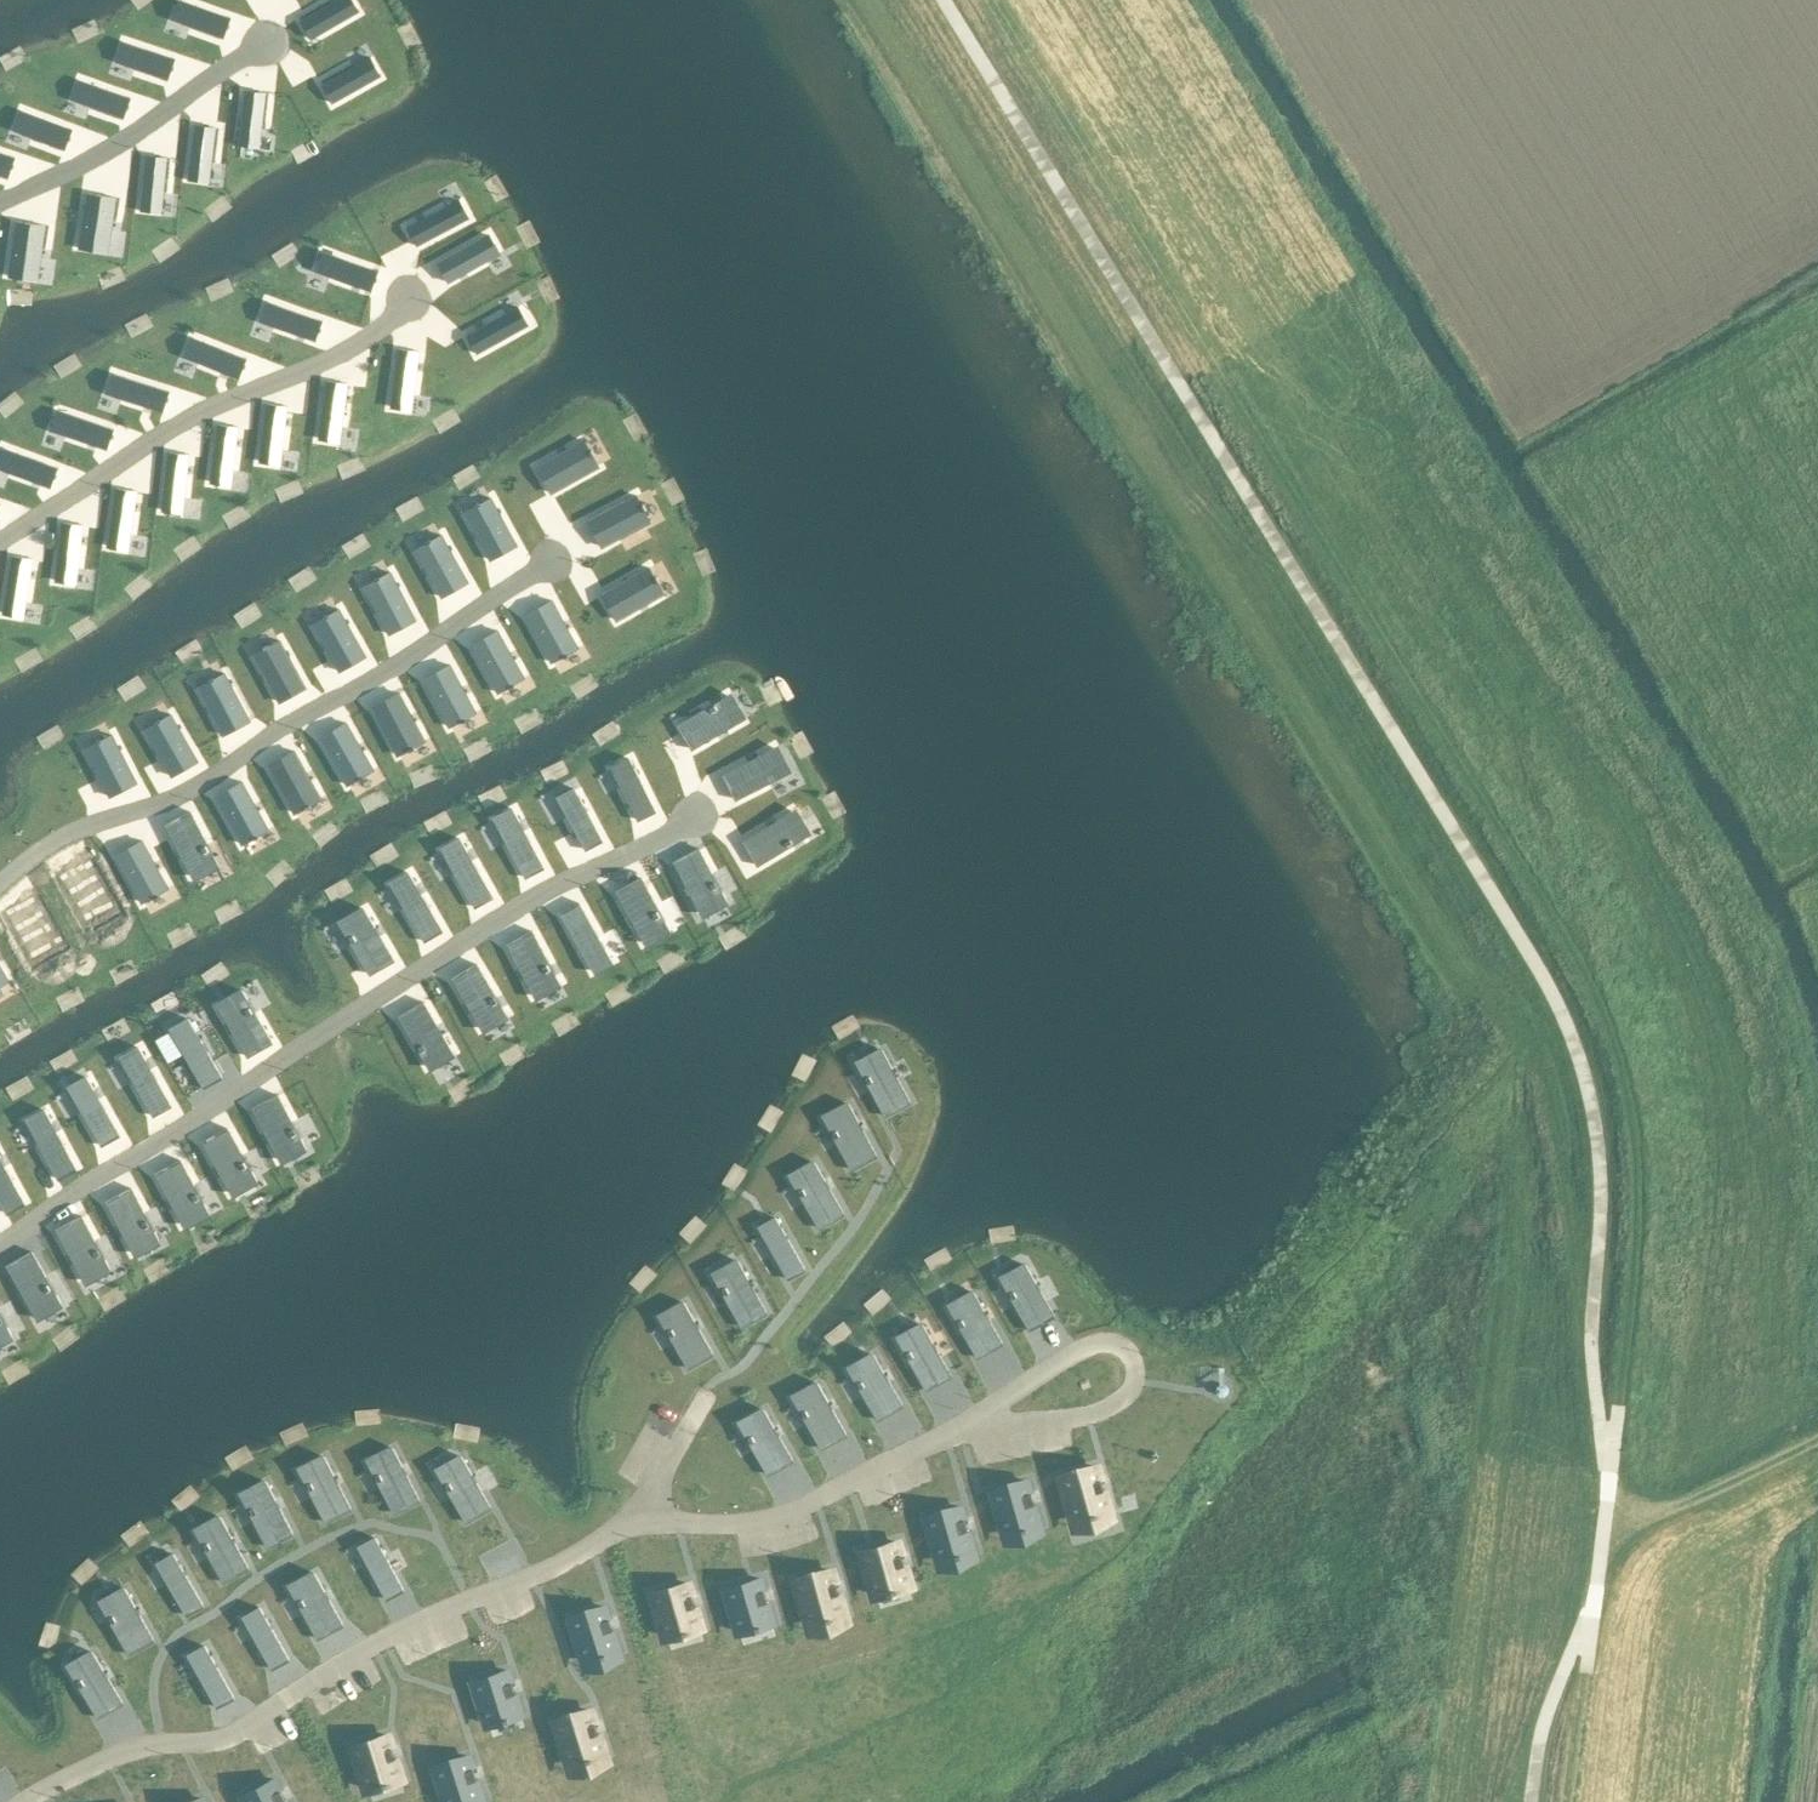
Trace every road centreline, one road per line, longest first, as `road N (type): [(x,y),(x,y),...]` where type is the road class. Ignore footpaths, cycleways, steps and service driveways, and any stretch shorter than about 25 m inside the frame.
road 1 (track): [(985,0),(1594,1006),(1630,1129),(1639,1217),(1605,1515),(1669,1508),(1817,1438)]
road 2 (track): [(1595,1598),(1570,1801)]

